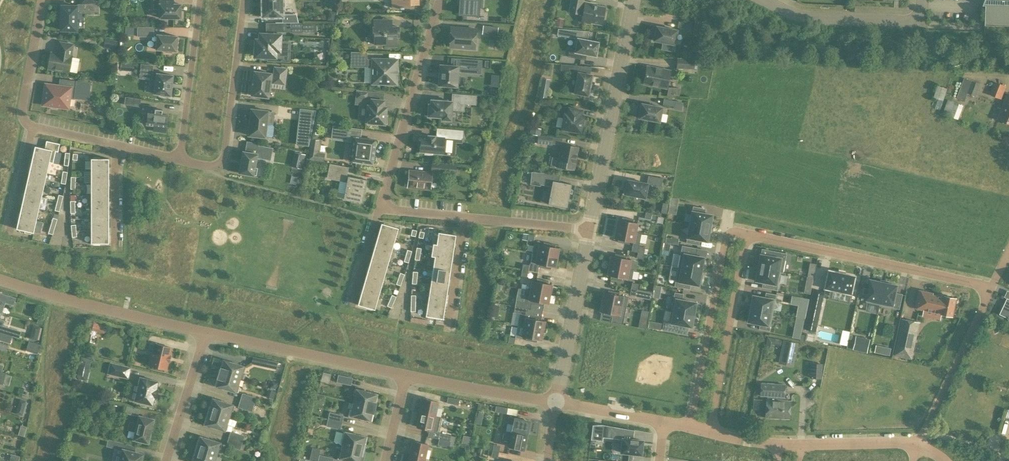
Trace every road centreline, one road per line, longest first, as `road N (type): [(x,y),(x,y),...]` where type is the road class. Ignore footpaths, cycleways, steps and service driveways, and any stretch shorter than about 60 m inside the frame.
road 1 (residential): [(750,234),(991,287)]
road 2 (residential): [(588,231),(633,0)]
road 3 (residential): [(687,428),(726,235),(750,234)]
road 4 (residential): [(439,0),(379,208)]
road 5 (residential): [(204,334),(0,280)]
road 6 (residential): [(244,0),(222,162),(206,168),(178,160)]
road 7 (residential): [(405,375),(204,334)]
road 8 (residential): [(750,234),(710,432)]
road 9 (residential): [(922,0),(921,23),(804,18),(763,0)]
road 10 (residential): [(555,402),(588,231)]
road 11 (residential): [(921,445),(991,287)]
road 12 (residential): [(178,160),(200,0)]
road 13 (residential): [(555,402),(405,375)]
road 14 (residential): [(34,127),(22,114),(41,0)]
road 15 (residential): [(167,460),(204,334)]
road 16 (residential): [(466,218),(588,231)]

